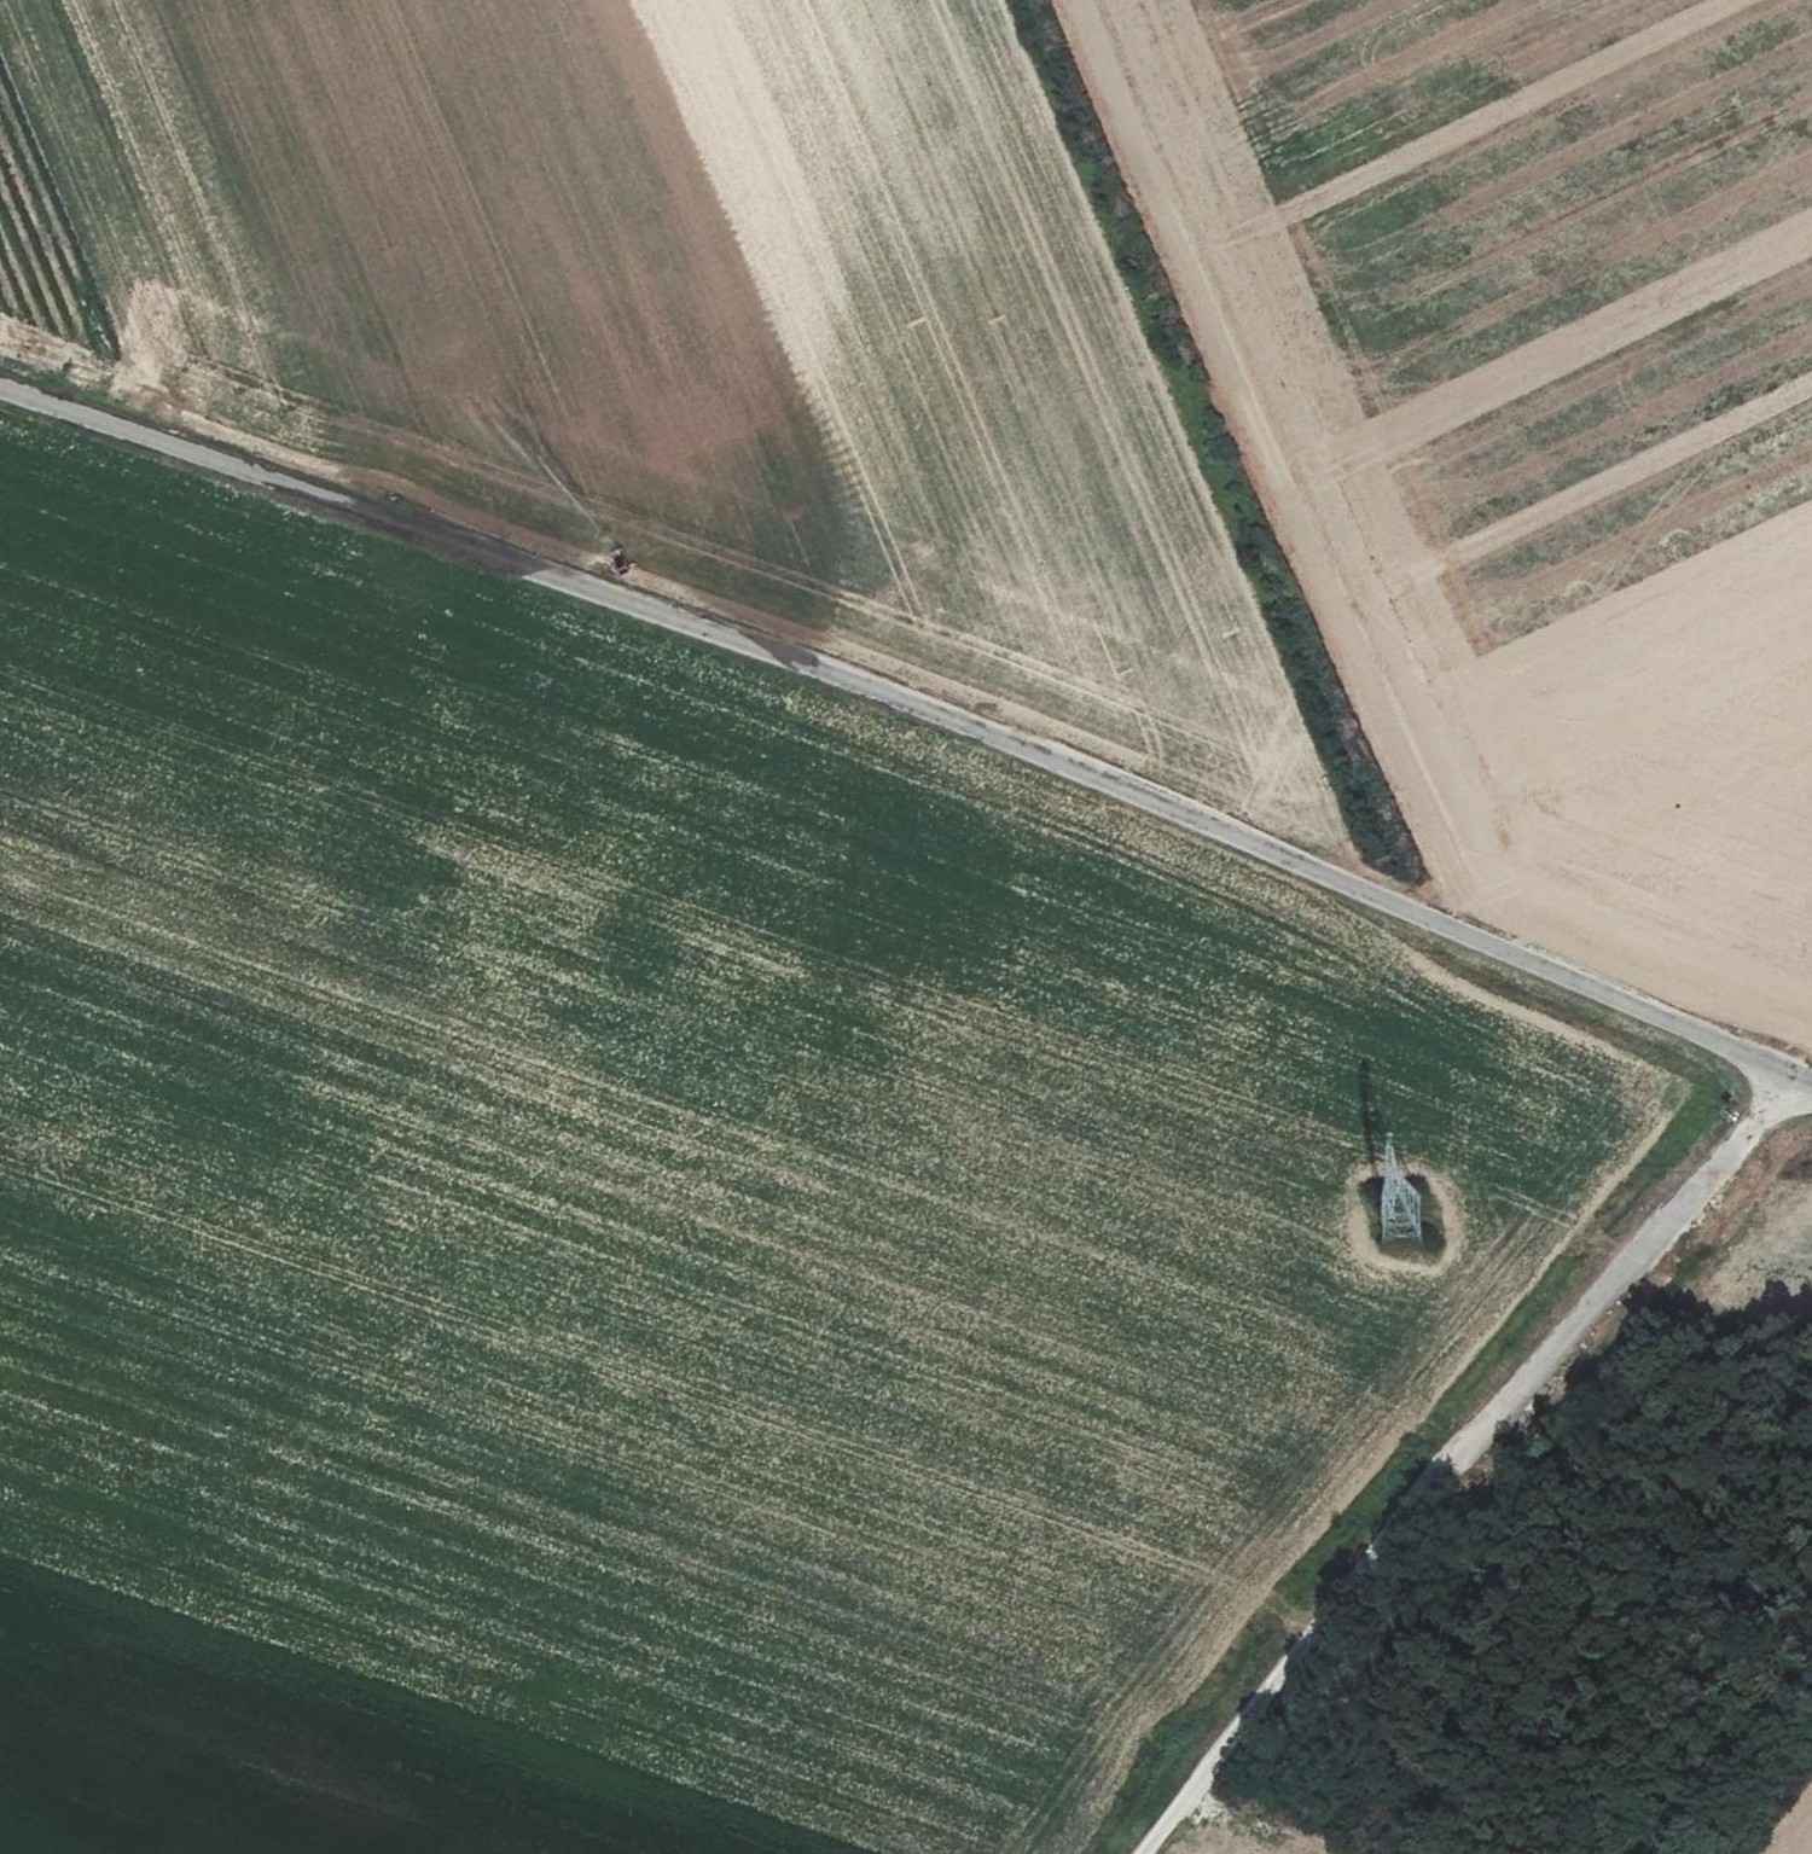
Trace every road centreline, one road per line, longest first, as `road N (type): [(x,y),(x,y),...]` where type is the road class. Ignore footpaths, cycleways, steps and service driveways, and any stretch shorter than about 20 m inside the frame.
road 1 (unclassified): [(0,394),(790,659),(1811,1082)]
road 2 (track): [(1143,1853),(1458,1457)]

